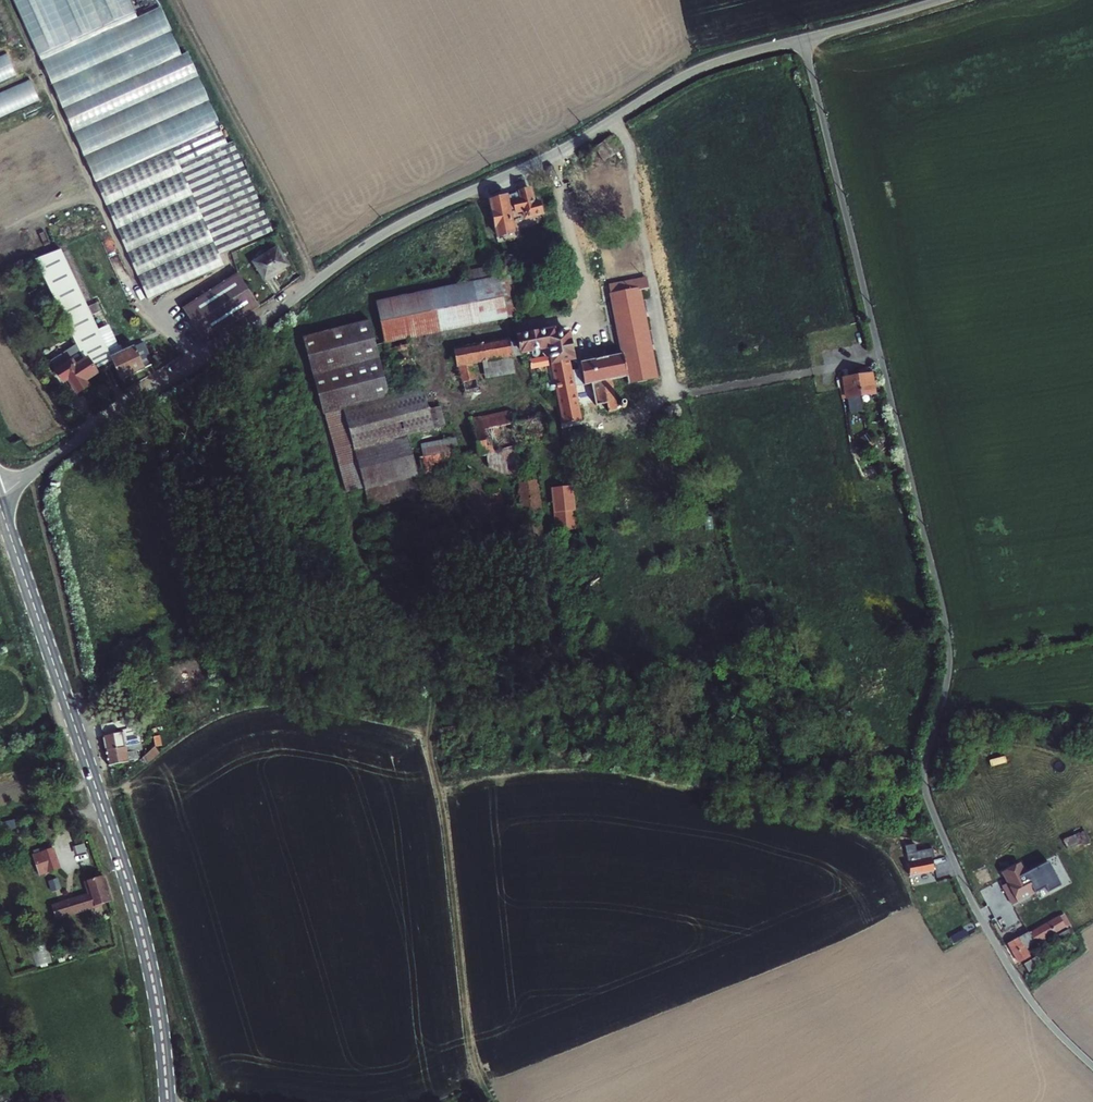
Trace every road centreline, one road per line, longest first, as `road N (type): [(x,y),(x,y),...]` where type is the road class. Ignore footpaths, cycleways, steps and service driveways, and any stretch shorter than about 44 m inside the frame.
road 1 (unclassified): [(802,39),(948,641),(948,678),(925,765),(927,796),(963,885),(1024,991),(1092,1065)]
road 2 (unclassified): [(802,39),(687,75),(568,146),(383,234),(0,496)]
road 3 (tertiary): [(168,1101),(136,914),(0,507)]
road 4 (unclassified): [(943,0),(802,39)]

